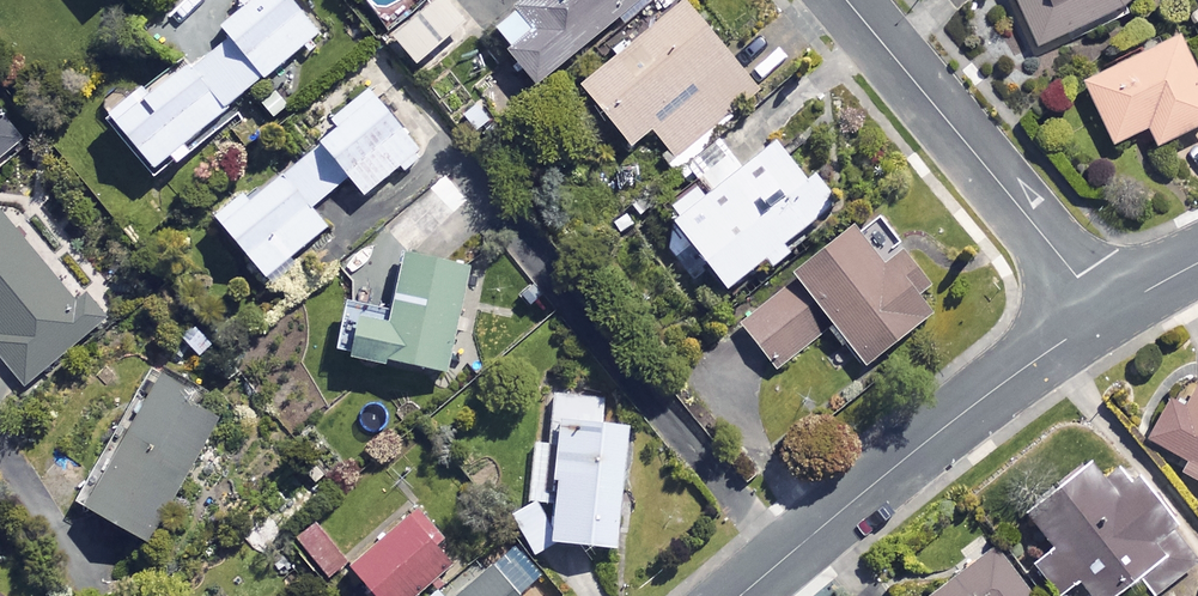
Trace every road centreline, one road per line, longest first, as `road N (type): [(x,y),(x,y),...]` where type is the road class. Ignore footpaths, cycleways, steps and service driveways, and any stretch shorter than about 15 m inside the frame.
road 1 (residential): [(1105,312),(906,454),(736,595)]
road 2 (residential): [(1105,312),(844,0)]

